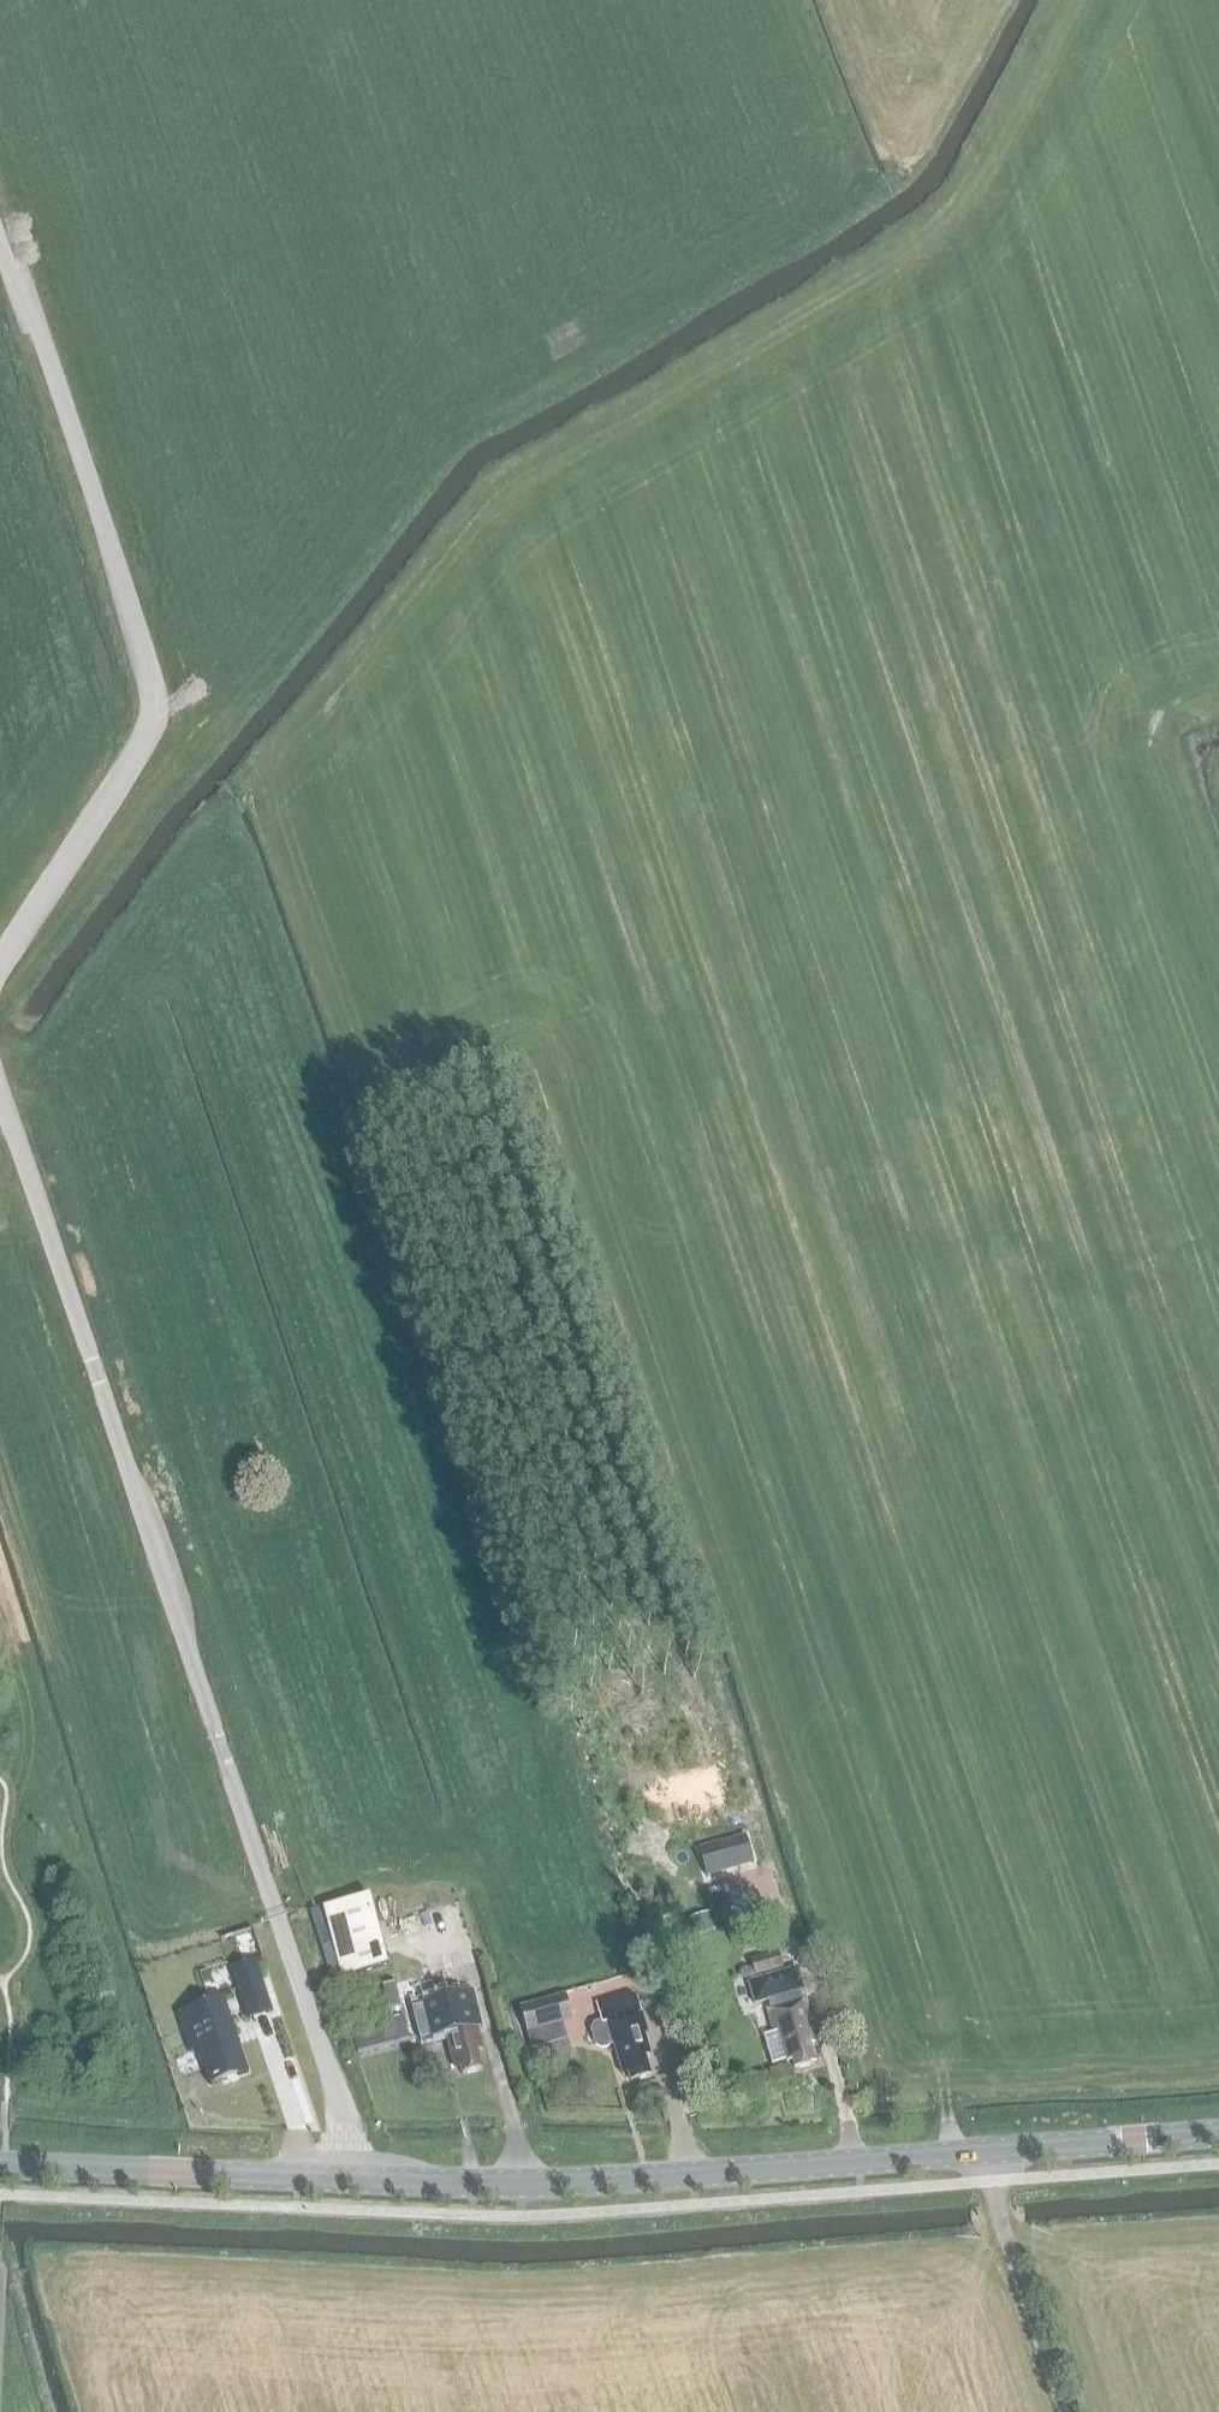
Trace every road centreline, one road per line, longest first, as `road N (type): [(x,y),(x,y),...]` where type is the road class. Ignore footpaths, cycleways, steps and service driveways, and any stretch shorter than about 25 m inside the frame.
road 1 (tertiary): [(0,2166),(494,2183),(1218,2137)]

